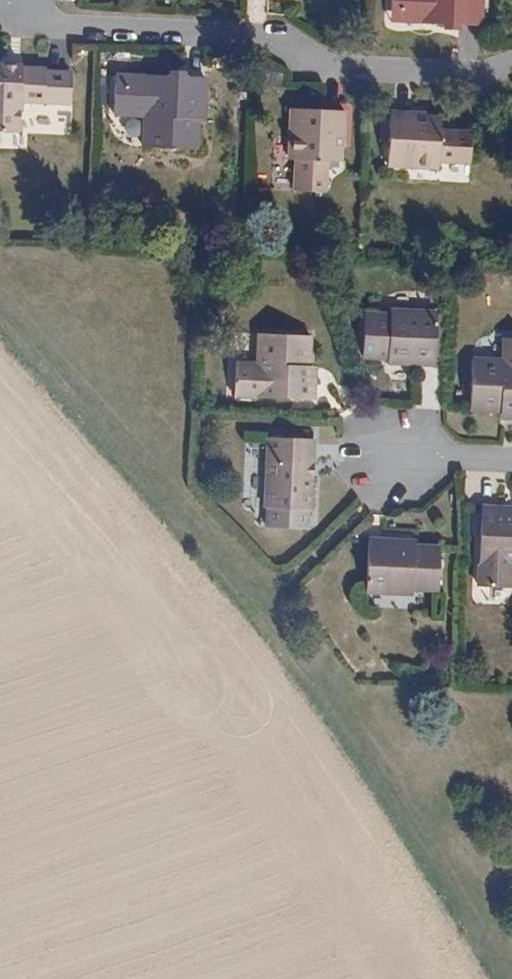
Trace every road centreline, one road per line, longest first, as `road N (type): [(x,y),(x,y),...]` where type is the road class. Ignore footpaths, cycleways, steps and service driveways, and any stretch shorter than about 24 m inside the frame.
road 1 (residential): [(511,64),(492,71),(333,62),(263,36),(40,23),(23,0)]
road 2 (residential): [(511,461),(390,456)]

